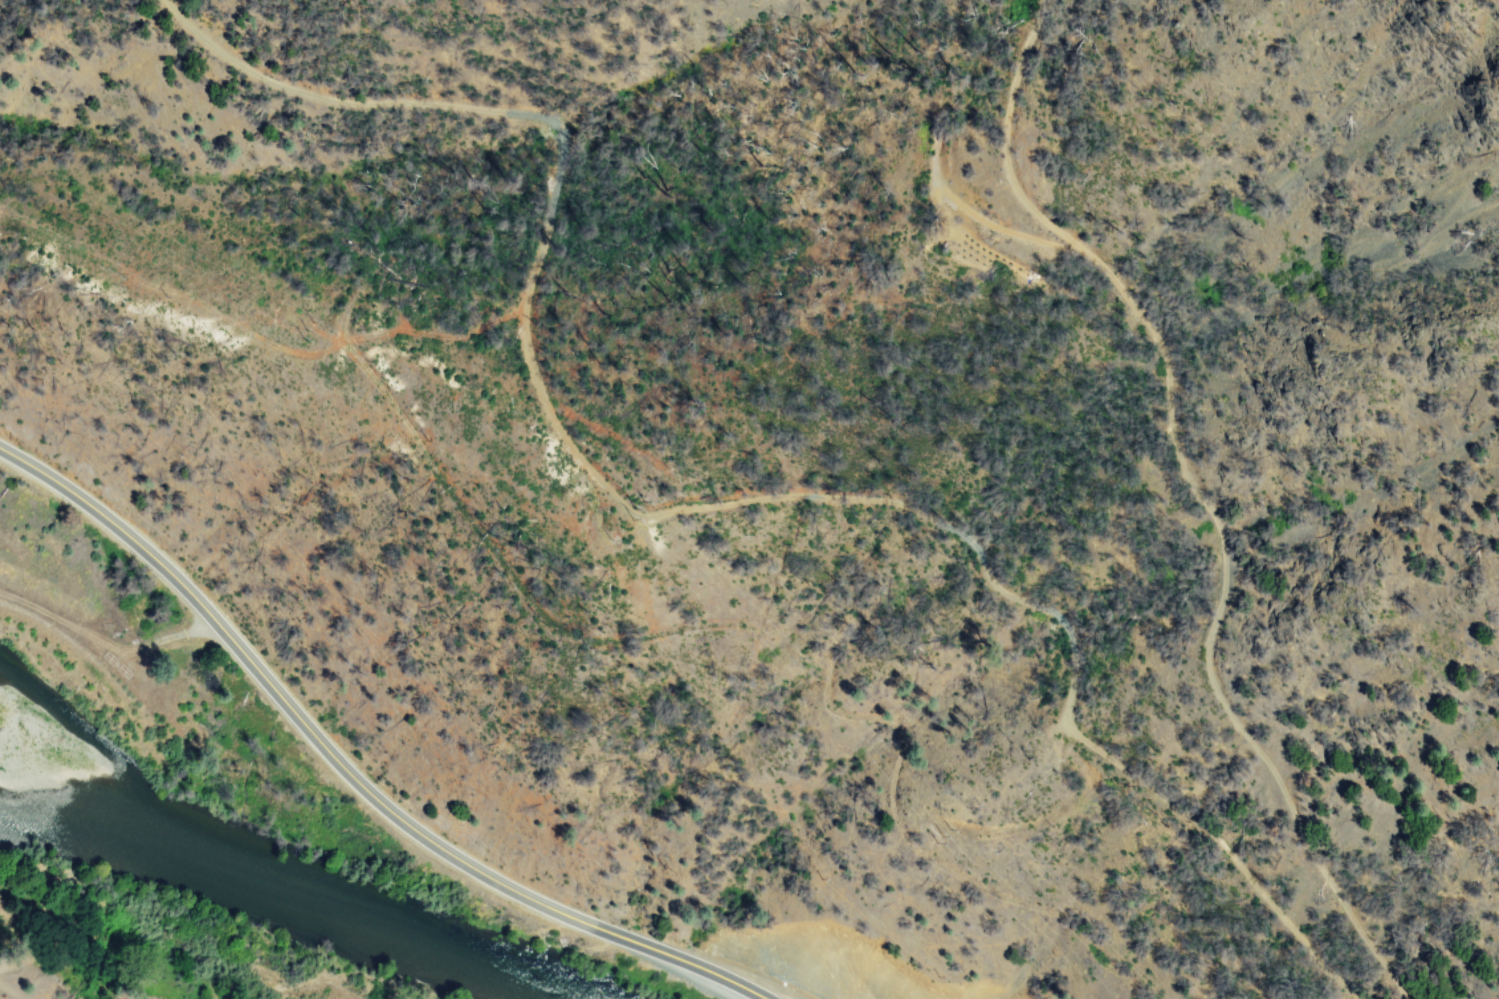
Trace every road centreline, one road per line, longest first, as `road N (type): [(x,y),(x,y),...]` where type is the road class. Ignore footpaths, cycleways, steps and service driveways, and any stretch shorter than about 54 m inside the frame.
road 1 (residential): [(1333,998),(1236,845),(1090,710),(1084,665),(1011,597),(877,513),(686,479),(557,412),(540,198),(495,158),(232,85),(181,18),(181,0)]
road 2 (trunk): [(742,998),(473,857),(316,750),(52,491),(0,454)]

